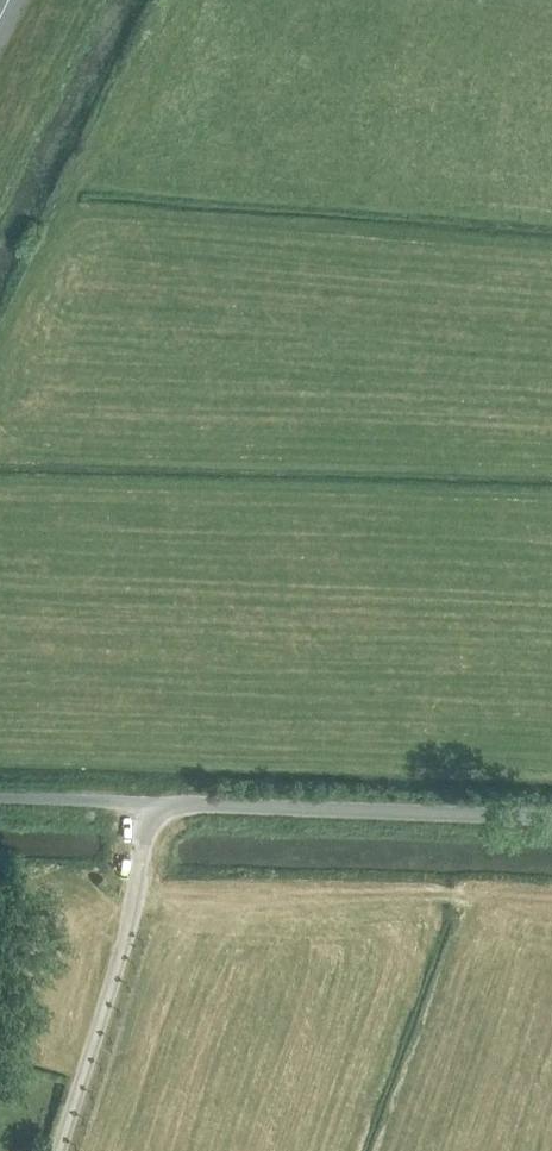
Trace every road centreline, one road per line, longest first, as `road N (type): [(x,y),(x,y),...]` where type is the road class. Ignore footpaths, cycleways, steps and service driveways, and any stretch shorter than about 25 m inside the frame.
road 1 (unclassified): [(551,816),(0,799)]

